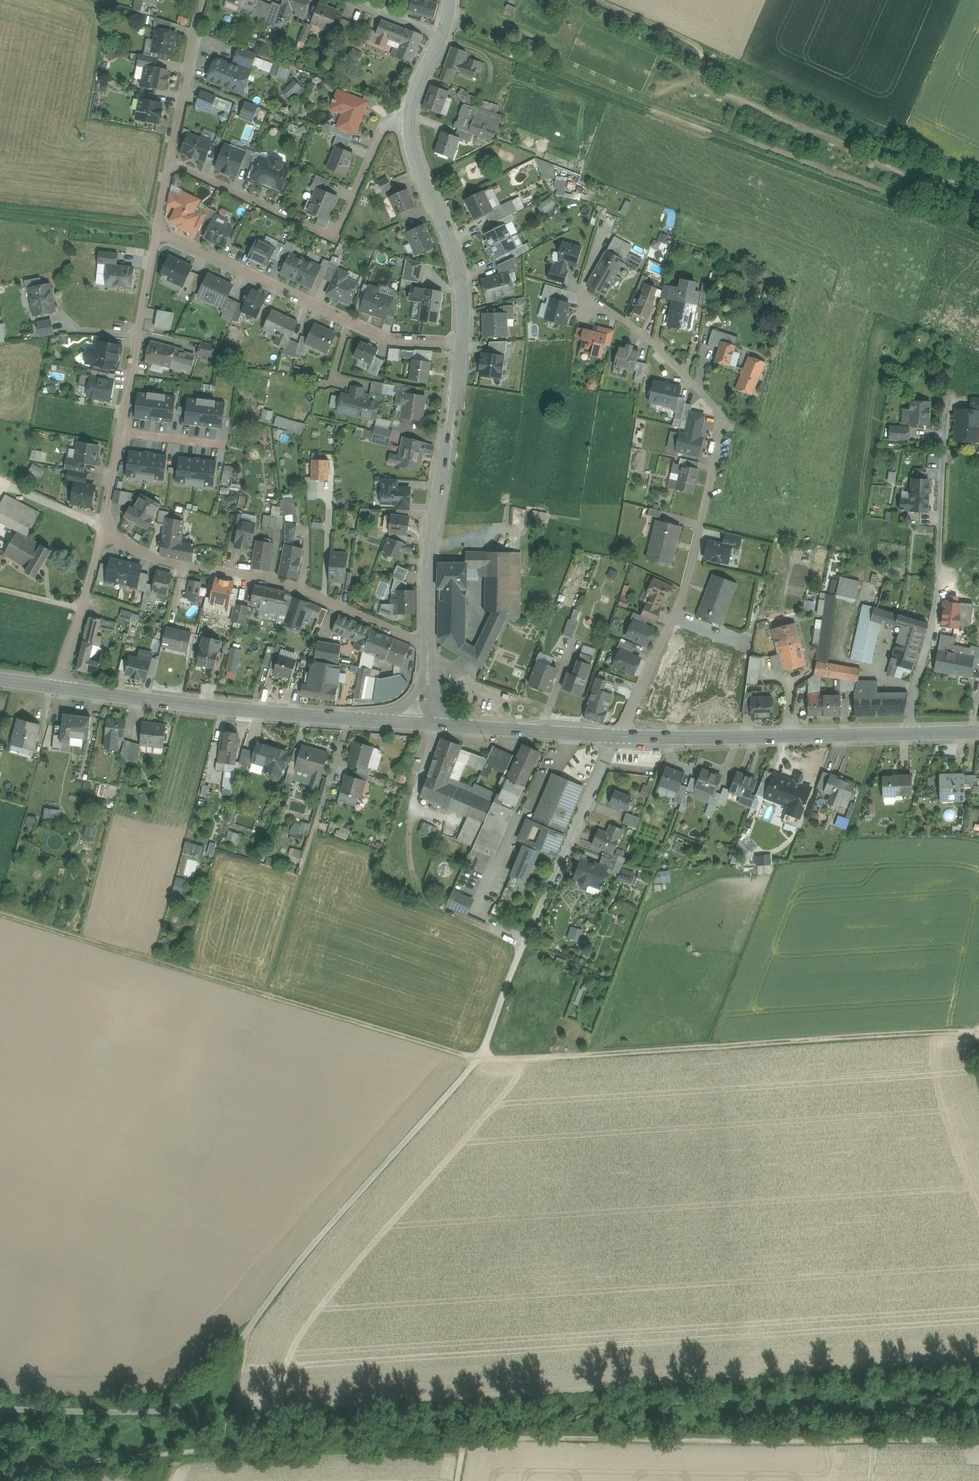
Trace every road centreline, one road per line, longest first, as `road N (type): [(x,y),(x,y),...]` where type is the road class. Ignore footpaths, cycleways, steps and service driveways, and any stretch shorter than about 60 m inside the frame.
road 1 (track): [(0,914),(478,1058),(978,1032)]
road 2 (unclassified): [(617,737),(483,1051),(250,1326),(211,1386),(183,1406),(157,1411),(0,1408)]
road 3 (residential): [(617,737),(686,586),(722,425),(712,404),(647,339),(587,304)]
road 4 (unclassified): [(465,1440),(978,1440)]
road 5 (unclassified): [(0,1474),(235,1447),(465,1440)]
road 6 (residential): [(103,528),(154,558),(287,585),(428,645)]
road 7 (residential): [(910,734),(936,593),(947,403)]
road 8 (residential): [(157,232),(392,342),(462,345)]
road 9 (secondary): [(57,687),(382,721)]
road 10 (residential): [(409,122),(382,131),(333,234),(170,161)]
road 11 (residential): [(428,645),(432,538),(462,345)]
road 12 (residential): [(103,528),(157,232)]
road 13 (secondary): [(617,737),(910,734)]
road 14 (residential): [(462,345),(458,265),(416,164),(409,122)]
road 15 (secondary): [(435,725),(617,737)]
road 16 (residential): [(57,687),(103,528)]
road 17 (residential): [(170,161),(202,0)]
road 18 (track): [(0,209),(157,232)]
road 19 (track): [(235,1447),(227,1420),(250,1326)]

